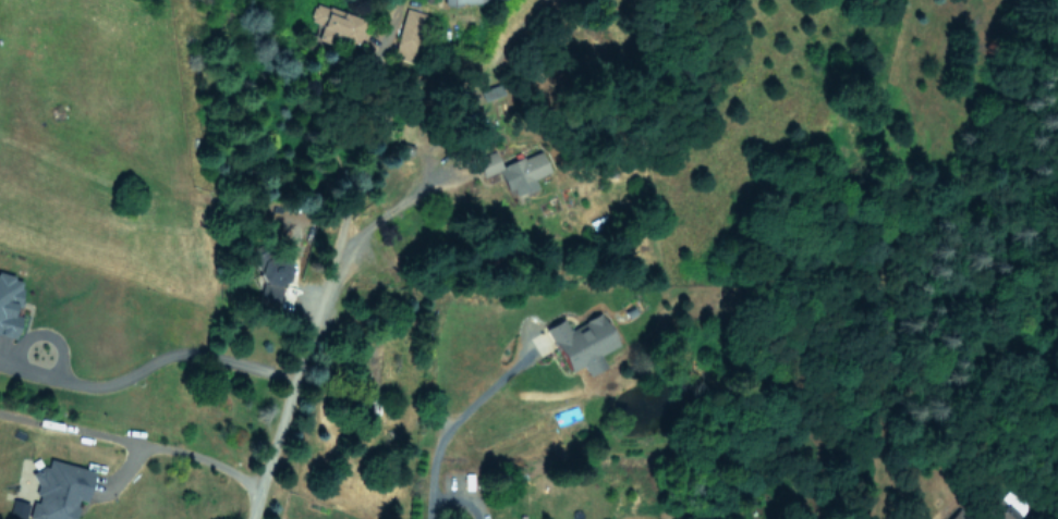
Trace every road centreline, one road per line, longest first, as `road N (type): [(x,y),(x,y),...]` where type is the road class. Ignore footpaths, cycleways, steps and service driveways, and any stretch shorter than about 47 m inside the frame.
road 1 (residential): [(397,0),(344,217),(251,518)]

